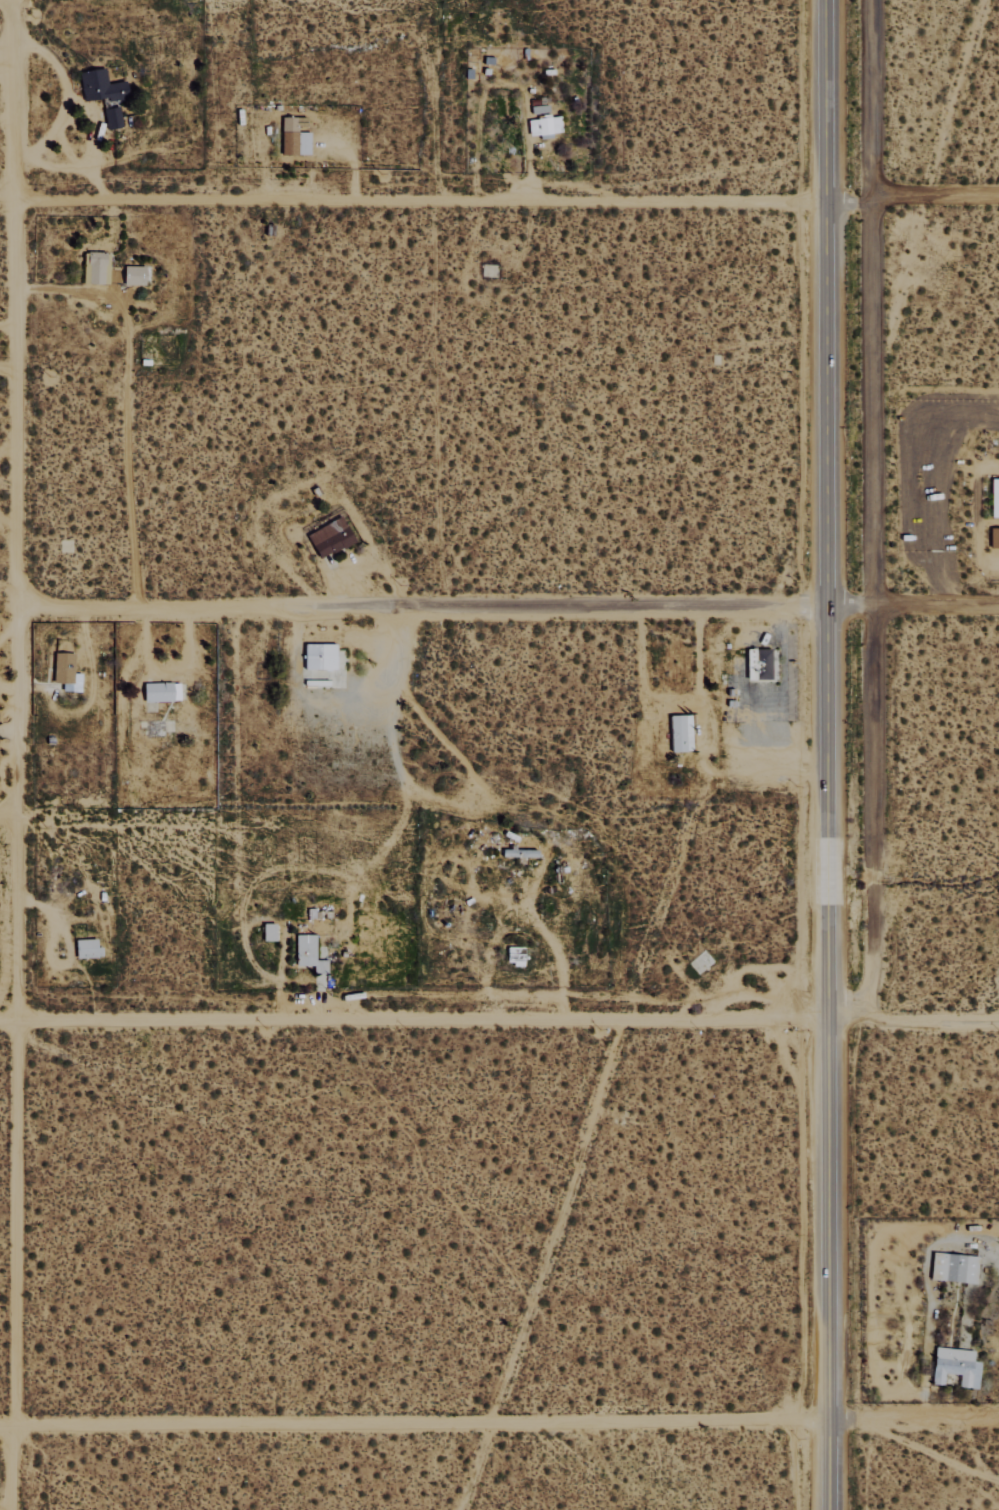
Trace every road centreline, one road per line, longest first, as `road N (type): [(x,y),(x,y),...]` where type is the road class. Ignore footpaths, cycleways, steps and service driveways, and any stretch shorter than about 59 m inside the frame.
road 1 (residential): [(11,1509),(18,606),(12,0)]
road 2 (primary): [(830,1509),(820,0)]
road 3 (track): [(864,1024),(877,607),(878,0)]
road 4 (track): [(0,1428),(831,1419)]
road 5 (residential): [(825,1023),(0,1021)]
road 6 (residential): [(11,199),(818,210)]
road 7 (residential): [(289,608),(826,606)]
road 8 (track): [(18,606),(289,608)]
road 9 (track): [(818,210),(998,201)]
road 10 (track): [(831,1419),(998,1421)]
road 11 (track): [(860,607),(998,606)]
road 12 (track): [(864,1024),(998,1030)]

